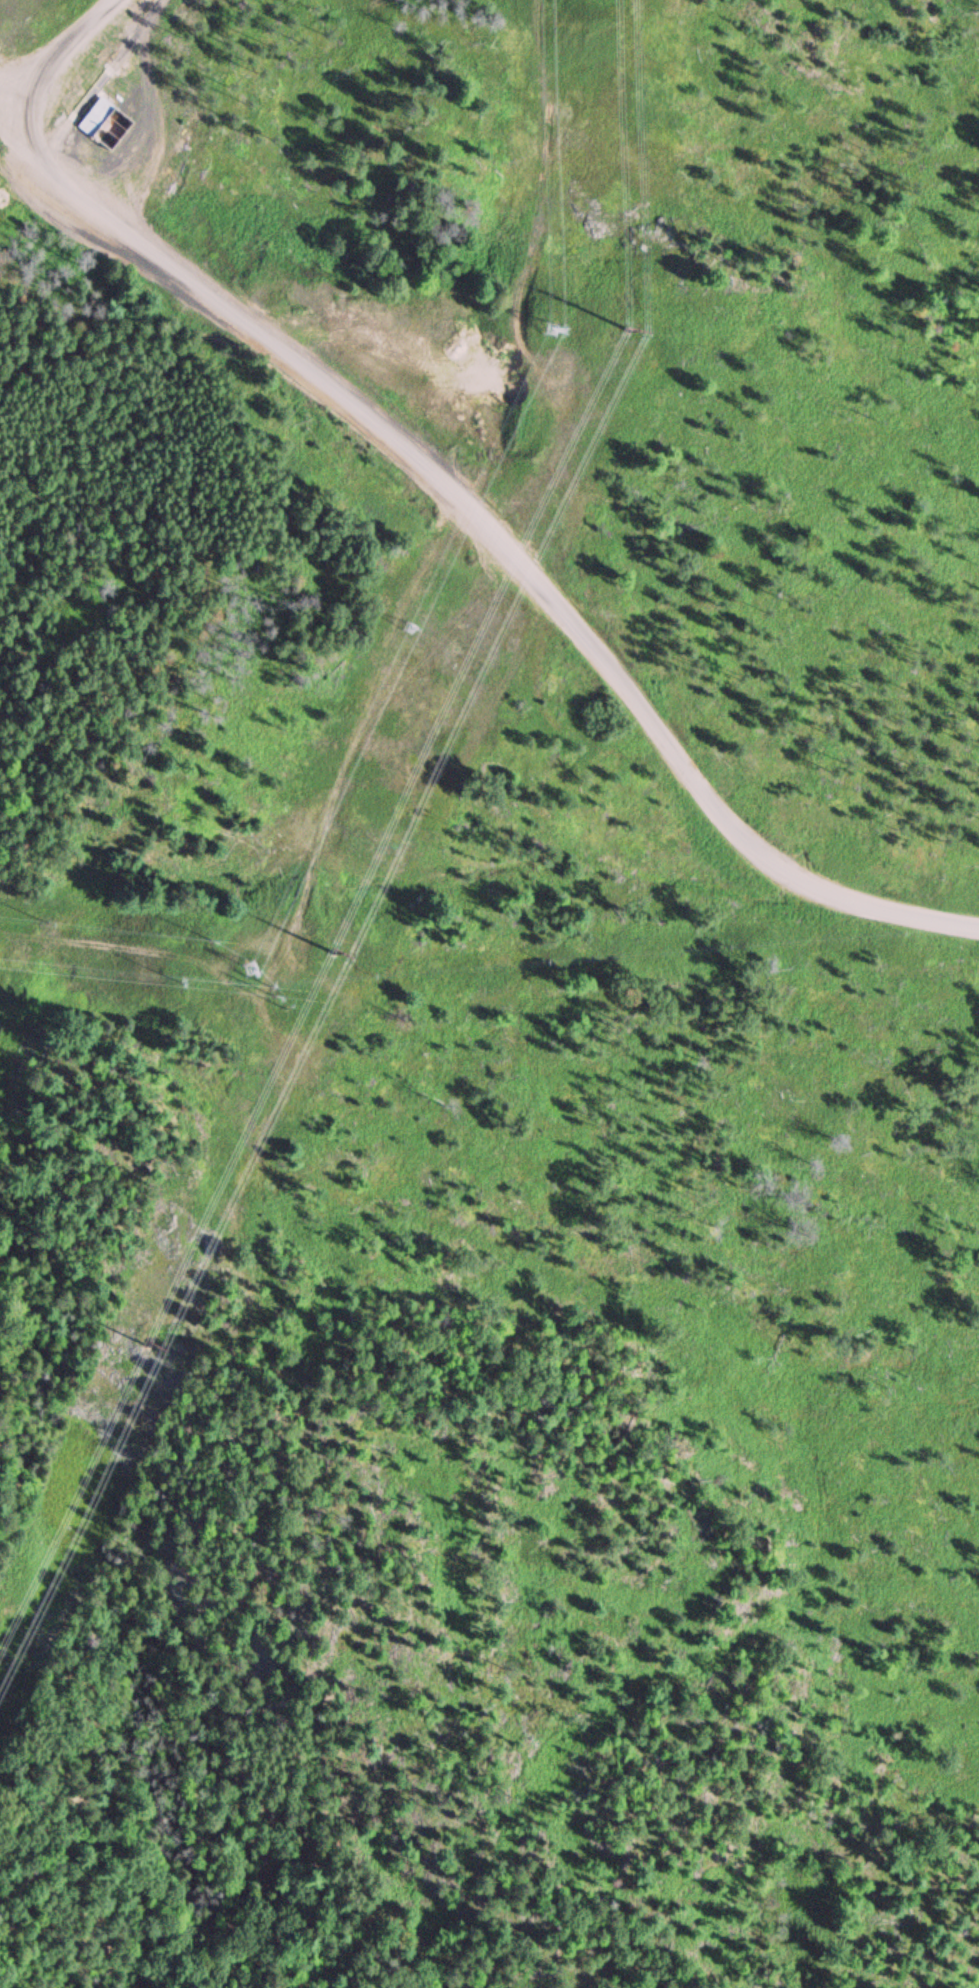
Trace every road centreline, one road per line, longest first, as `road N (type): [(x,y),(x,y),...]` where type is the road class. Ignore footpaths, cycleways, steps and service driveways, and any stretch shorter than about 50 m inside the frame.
road 1 (residential): [(0,125),(360,408),(458,499),(728,830),(794,879),(860,905),(978,923)]
road 2 (residential): [(114,0),(0,108)]

